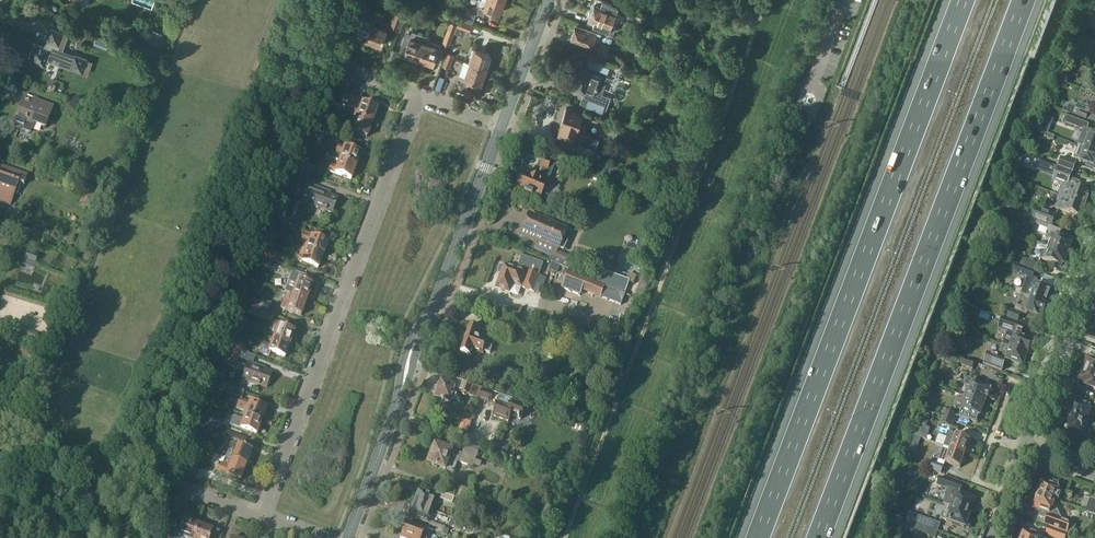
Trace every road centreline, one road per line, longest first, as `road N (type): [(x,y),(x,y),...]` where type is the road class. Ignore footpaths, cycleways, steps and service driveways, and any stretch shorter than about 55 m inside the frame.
road 1 (motorway): [(818,537),(1025,0)]
road 2 (motorway): [(964,0),(758,537)]
road 3 (track): [(565,537),(766,0)]
road 4 (residential): [(254,513),(416,94)]
road 5 (secondary): [(348,537),(501,126)]
road 6 (residential): [(1024,449),(1094,264)]
road 7 (secondary): [(501,126),(549,0)]

